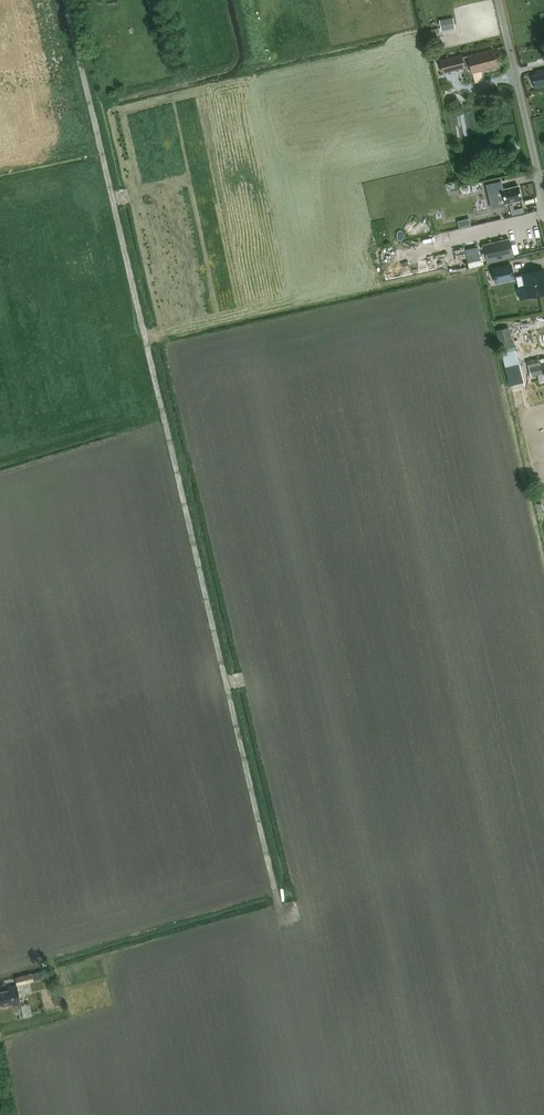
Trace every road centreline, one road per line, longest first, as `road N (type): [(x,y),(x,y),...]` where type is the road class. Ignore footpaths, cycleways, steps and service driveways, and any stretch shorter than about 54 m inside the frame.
road 1 (unclassified): [(543,207),(496,0)]

